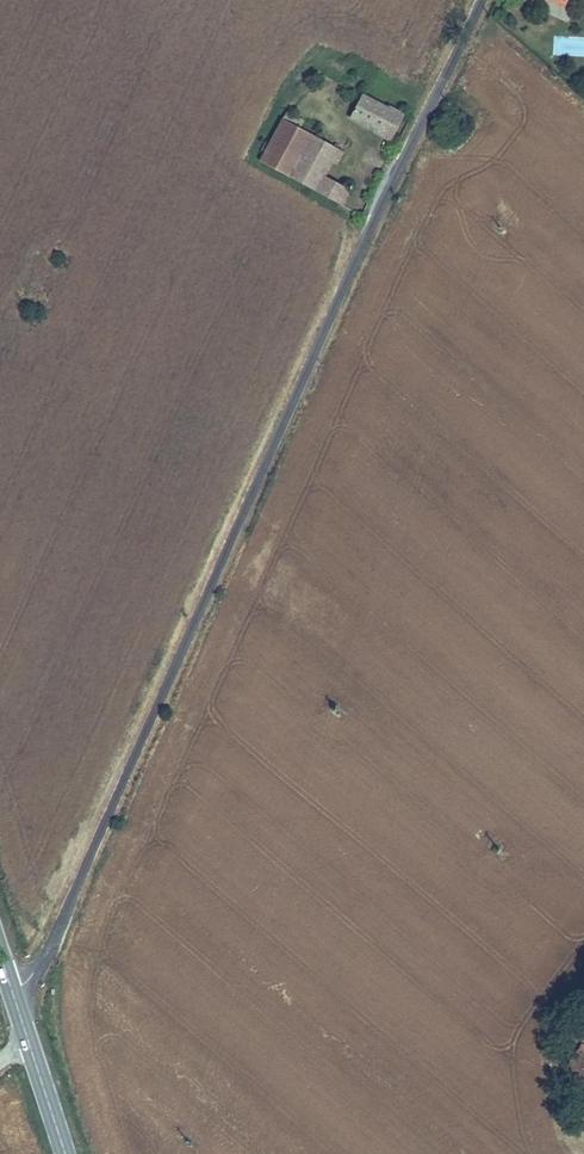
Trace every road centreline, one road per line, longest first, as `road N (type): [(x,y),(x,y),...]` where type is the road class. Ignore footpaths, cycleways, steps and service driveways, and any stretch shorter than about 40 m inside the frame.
road 1 (unclassified): [(12,990),(43,961),(481,0)]

